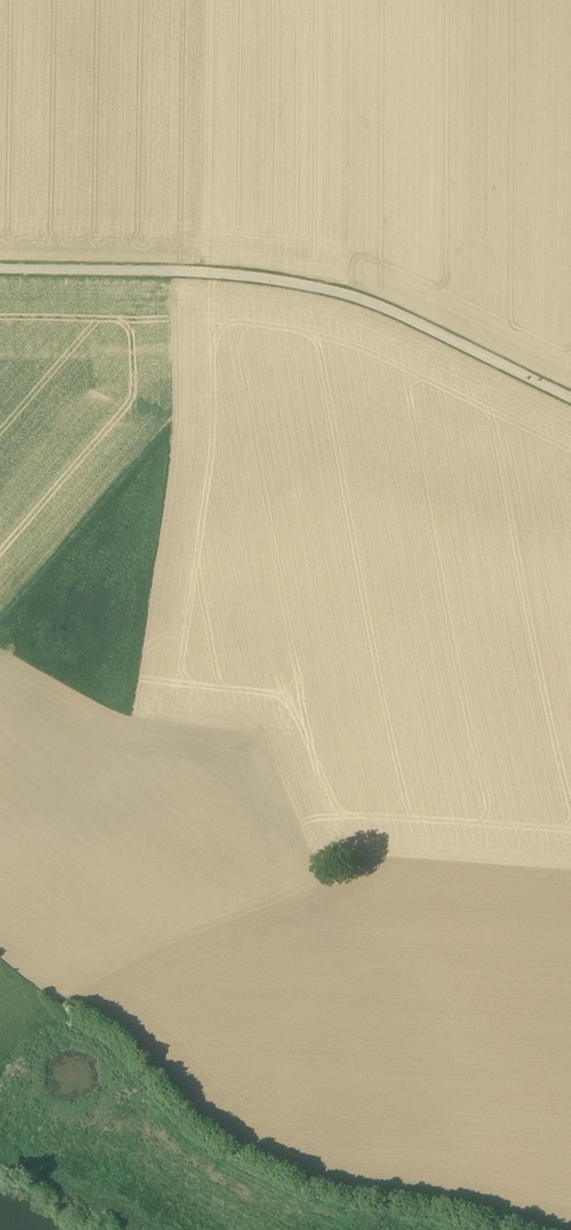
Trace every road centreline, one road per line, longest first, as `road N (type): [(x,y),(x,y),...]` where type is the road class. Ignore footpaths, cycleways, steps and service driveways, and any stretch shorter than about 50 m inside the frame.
road 1 (unclassified): [(0,273),(294,280),(351,294),(570,396)]

